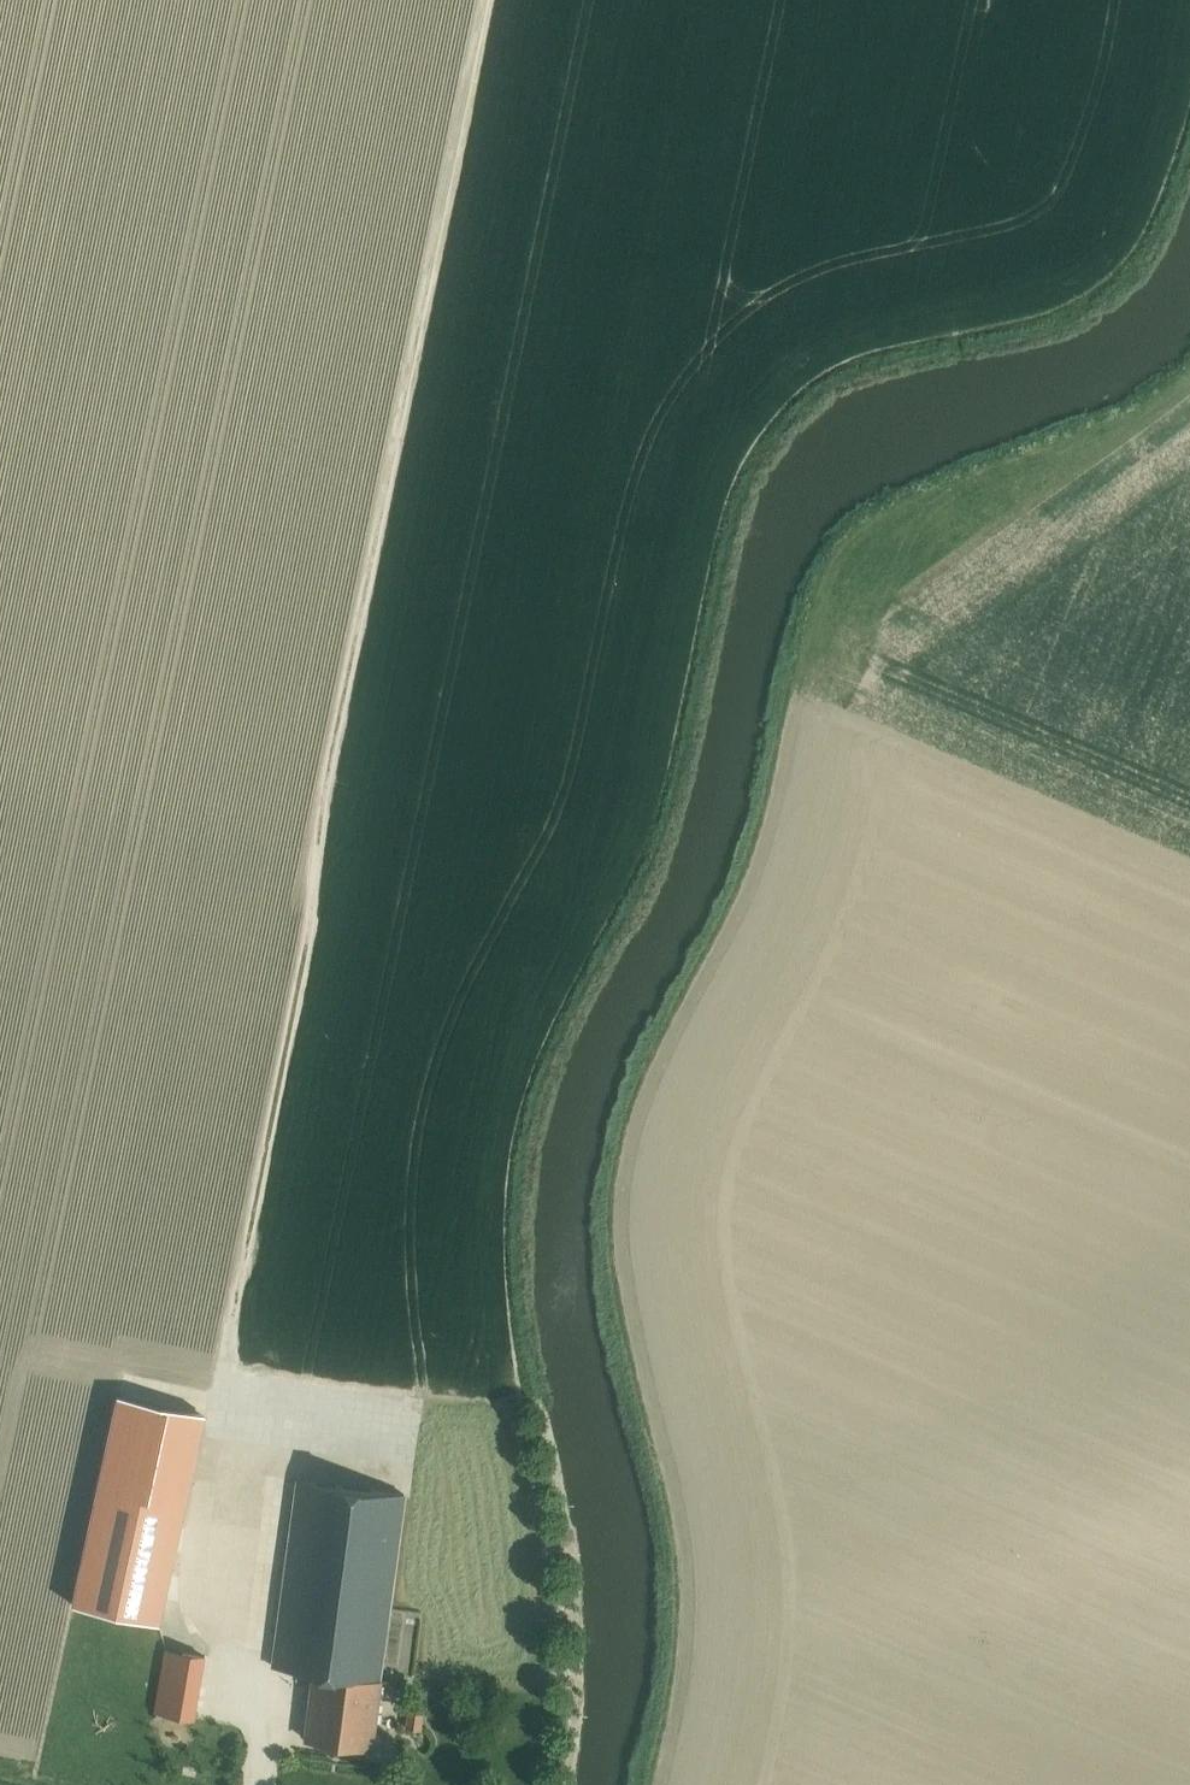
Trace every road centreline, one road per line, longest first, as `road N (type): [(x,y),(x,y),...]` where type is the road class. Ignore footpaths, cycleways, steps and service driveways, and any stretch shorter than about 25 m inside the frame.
road 1 (track): [(1189,385),(904,575),(850,626),(797,696),(757,869),(660,1065),(625,1174),(623,1261),(685,1545),(688,1623),(661,1784)]
road 2 (track): [(231,1324),(310,919),(331,757),(487,0)]

